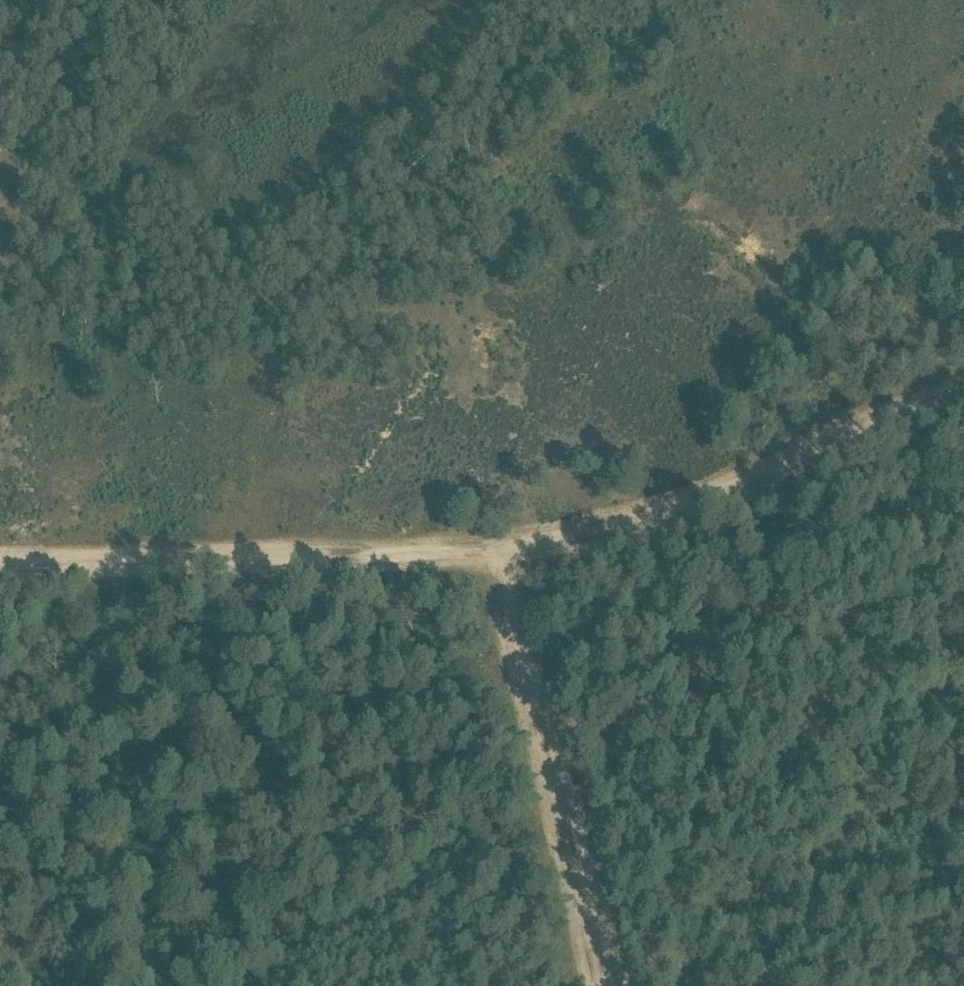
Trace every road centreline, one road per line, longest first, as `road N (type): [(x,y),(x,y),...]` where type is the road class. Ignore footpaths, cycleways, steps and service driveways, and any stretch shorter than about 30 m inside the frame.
road 1 (track): [(0,565),(491,554),(617,530),(963,386)]
road 2 (track): [(491,554),(603,985)]

